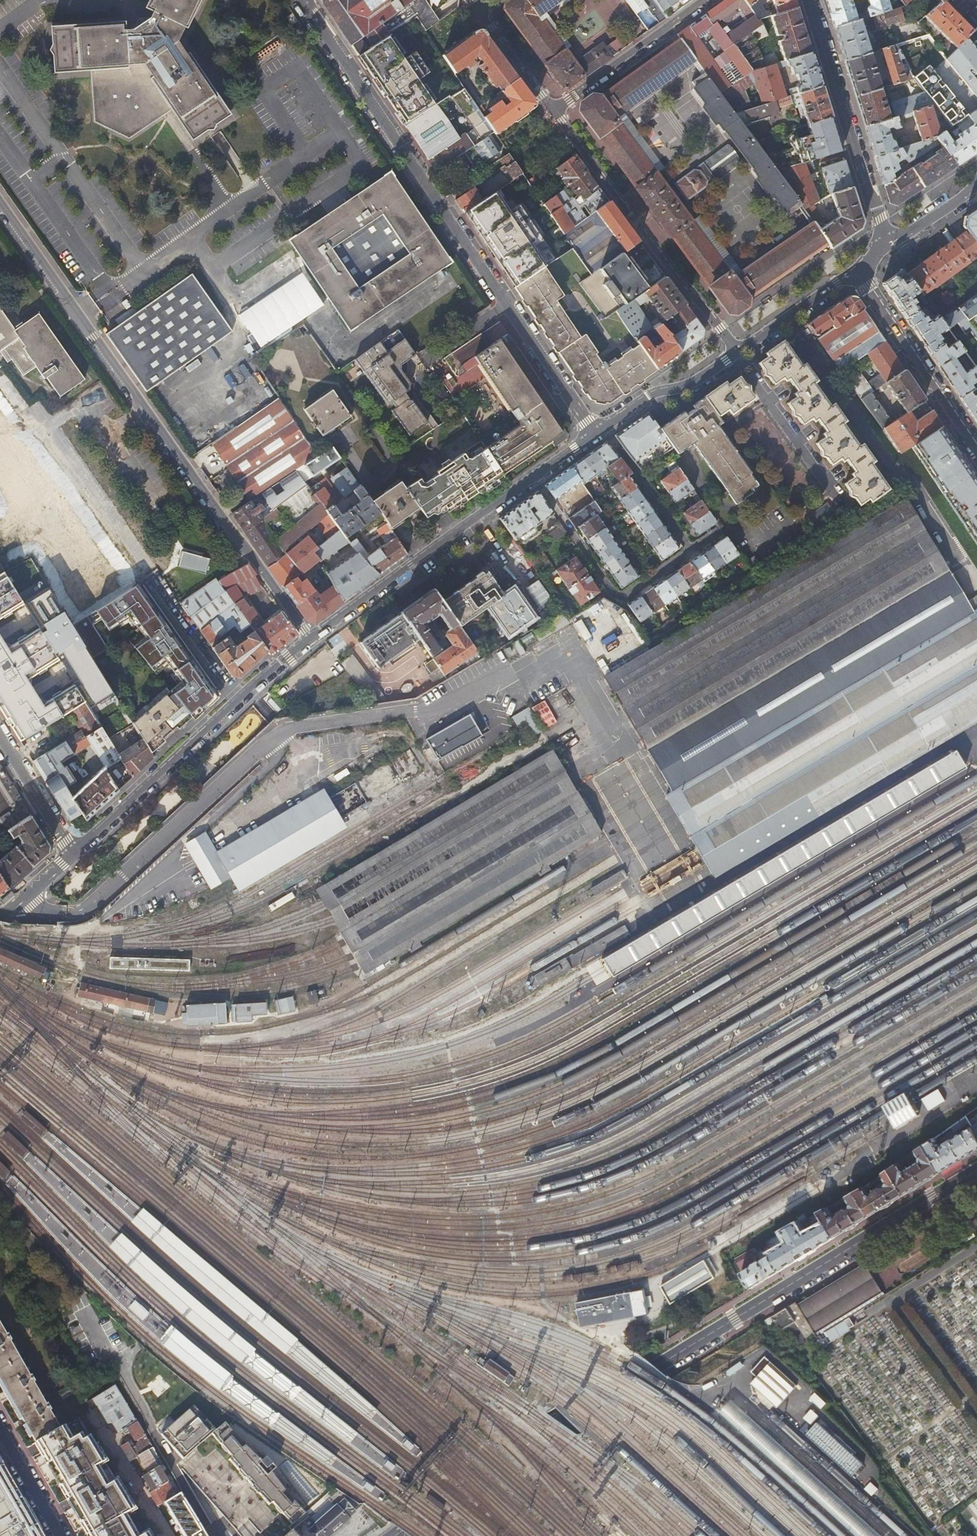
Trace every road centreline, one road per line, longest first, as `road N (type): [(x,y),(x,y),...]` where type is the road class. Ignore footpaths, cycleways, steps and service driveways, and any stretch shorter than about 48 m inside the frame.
road 1 (tertiary): [(976,1171),(397,1535)]
road 2 (residential): [(311,639),(0,207)]
road 3 (residential): [(592,435),(305,0)]
road 4 (residential): [(73,855),(311,639)]
road 5 (residential): [(562,113),(738,353)]
road 6 (residential): [(311,639),(531,478)]
road 7 (residential): [(811,0),(882,223),(881,248)]
road 8 (residential): [(531,478),(617,599),(687,550)]
road 9 (unknown): [(142,577),(35,414)]
road 10 (residential): [(870,289),(976,450)]
road 11 (residential): [(562,113),(711,0)]
road 12 (residential): [(603,429),(738,353)]
road 13 (residential): [(687,550),(603,429)]
road 14 (residential): [(73,855),(0,738)]
road 15 (residential): [(482,7),(562,113)]
road 16 (residential): [(0,1431),(60,1535)]

